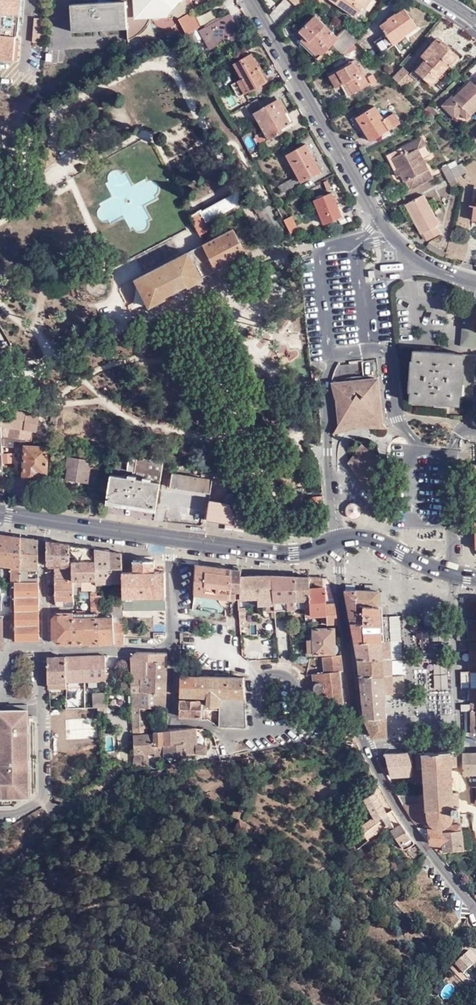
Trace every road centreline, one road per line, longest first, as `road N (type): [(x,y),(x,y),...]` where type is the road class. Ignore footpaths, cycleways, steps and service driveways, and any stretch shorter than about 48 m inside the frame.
road 1 (residential): [(252,0),(380,220)]
road 2 (residential): [(169,649),(173,724),(206,723),(229,737),(340,718)]
road 3 (residential): [(356,720),(401,815),(475,913)]
road 4 (residential): [(0,812),(42,798),(40,651)]
road 5 (residential): [(332,356),(322,387),(337,538)]
road 6 (residential): [(337,538),(355,711)]
road 7 (primary): [(169,538),(275,553),(305,552),(337,538)]
road 8 (residential): [(446,451),(418,447),(398,419),(391,350),(369,352)]
road 9 (residential): [(45,519),(40,651)]
road 10 (residential): [(40,651),(169,649)]
road 11 (primary): [(45,519),(169,538)]
road 12 (residential): [(448,572),(446,451)]

